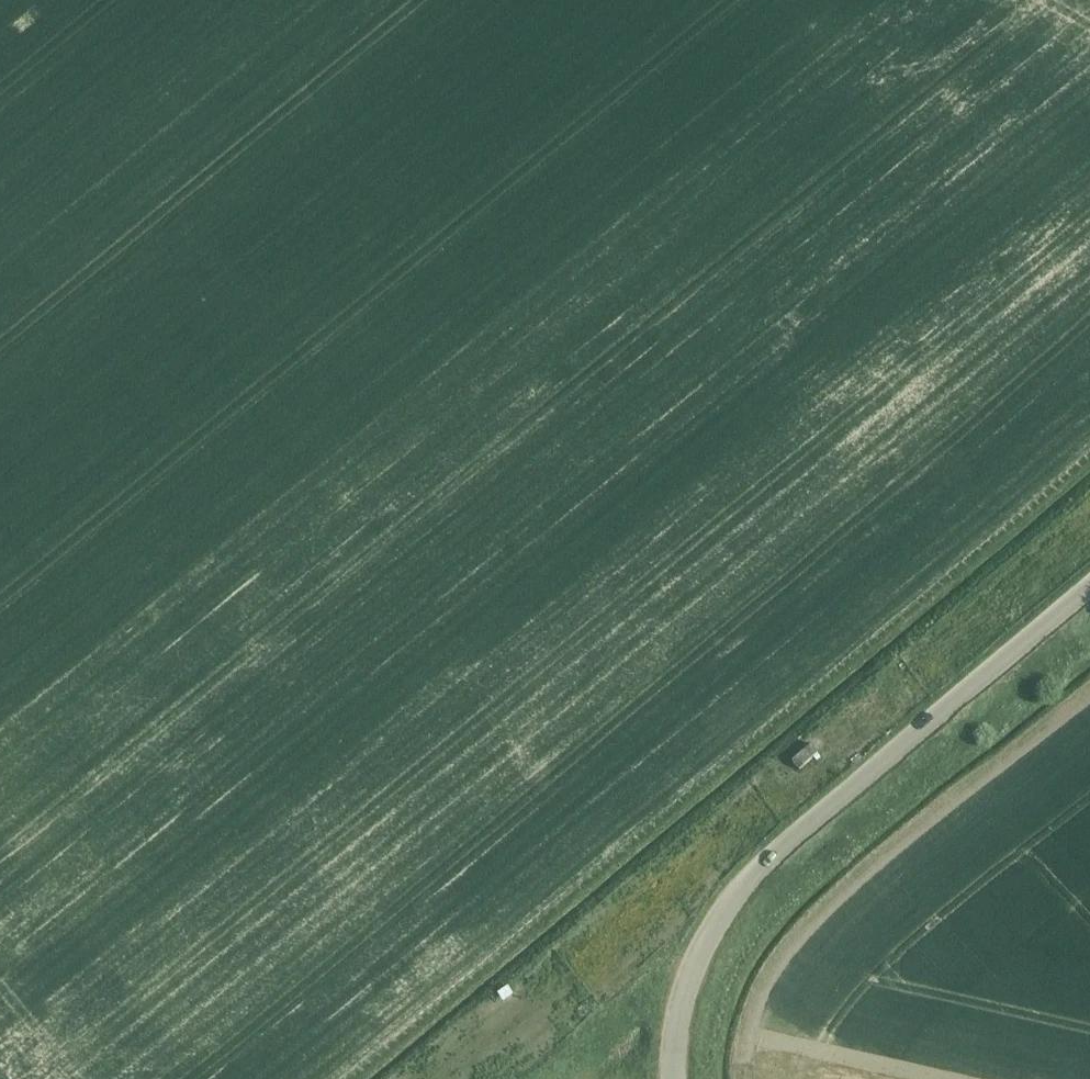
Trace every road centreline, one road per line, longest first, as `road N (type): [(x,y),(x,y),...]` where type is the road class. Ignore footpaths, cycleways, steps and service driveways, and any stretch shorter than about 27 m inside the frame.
road 1 (unclassified): [(670,1078),(675,1015),(705,939),(738,888),(1089,581)]

